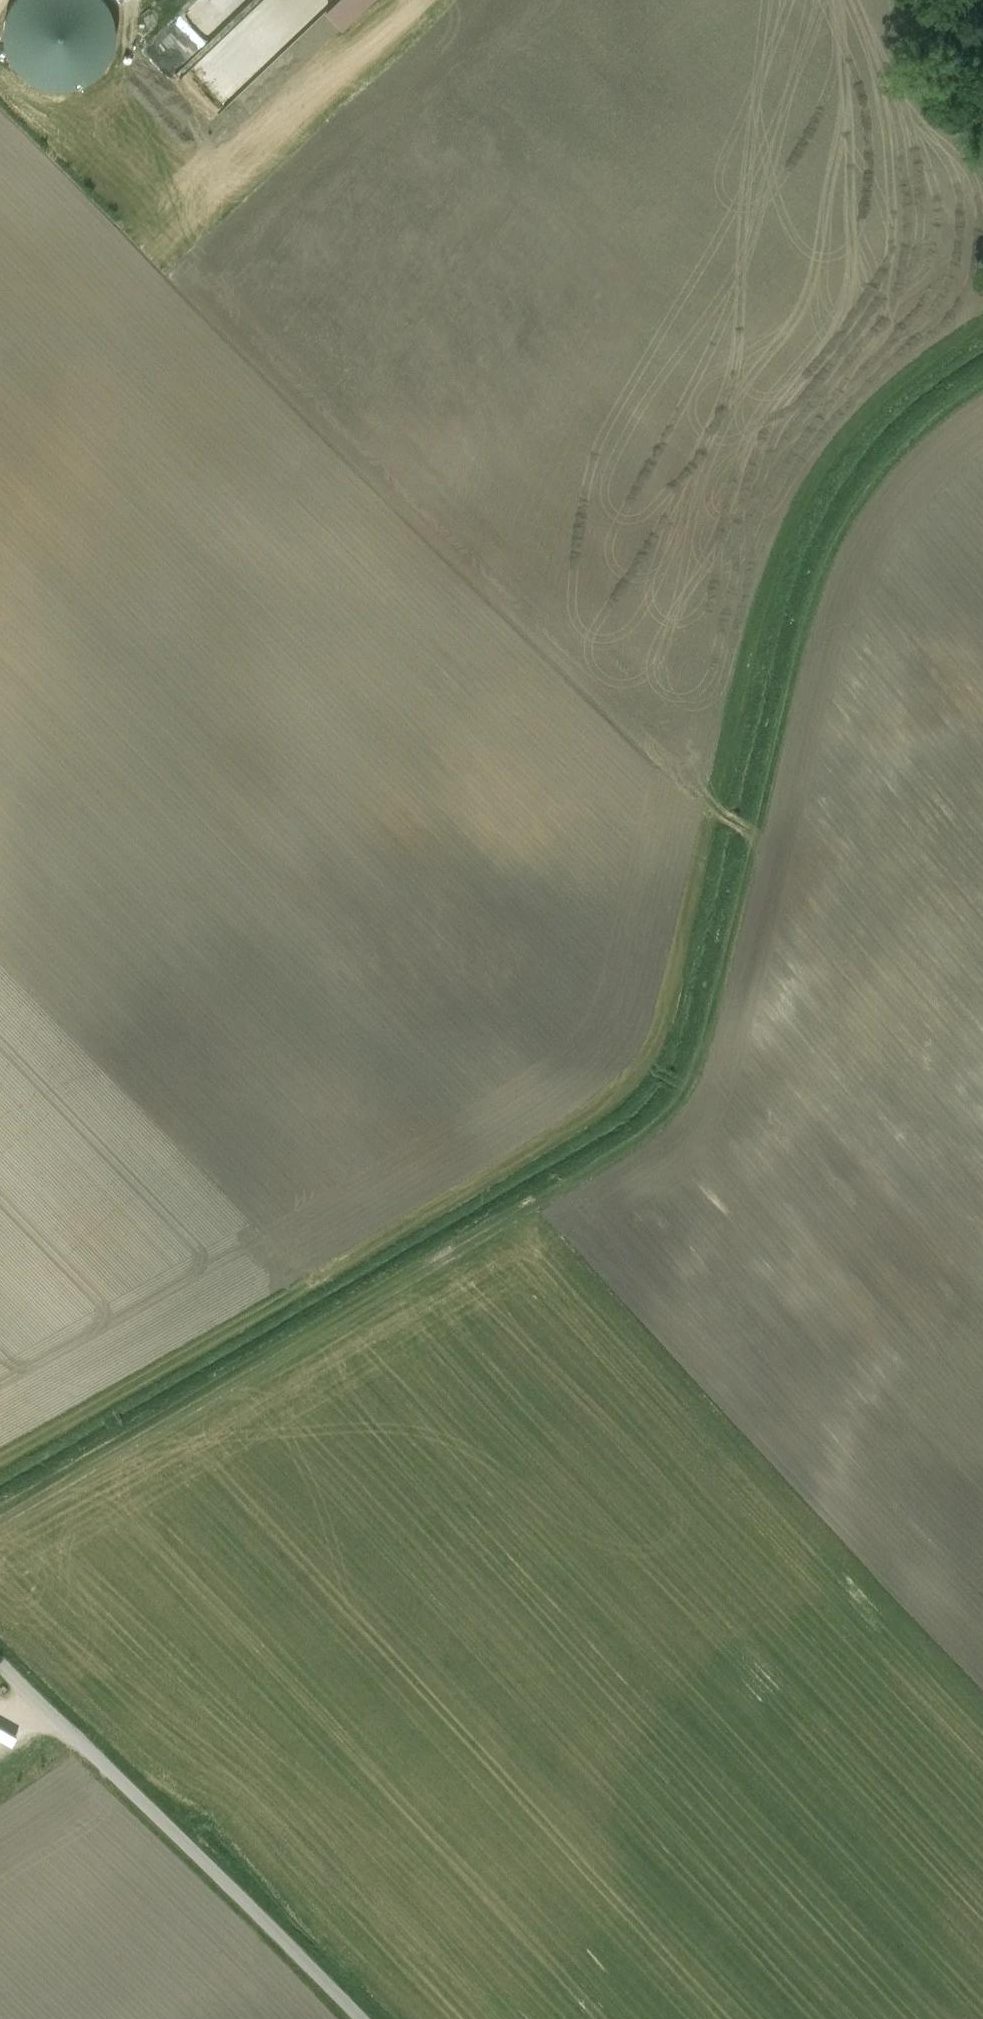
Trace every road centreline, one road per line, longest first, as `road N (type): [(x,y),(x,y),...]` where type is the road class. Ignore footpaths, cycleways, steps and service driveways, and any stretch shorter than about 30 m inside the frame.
road 1 (unclassified): [(0,1667),(365,2018)]

